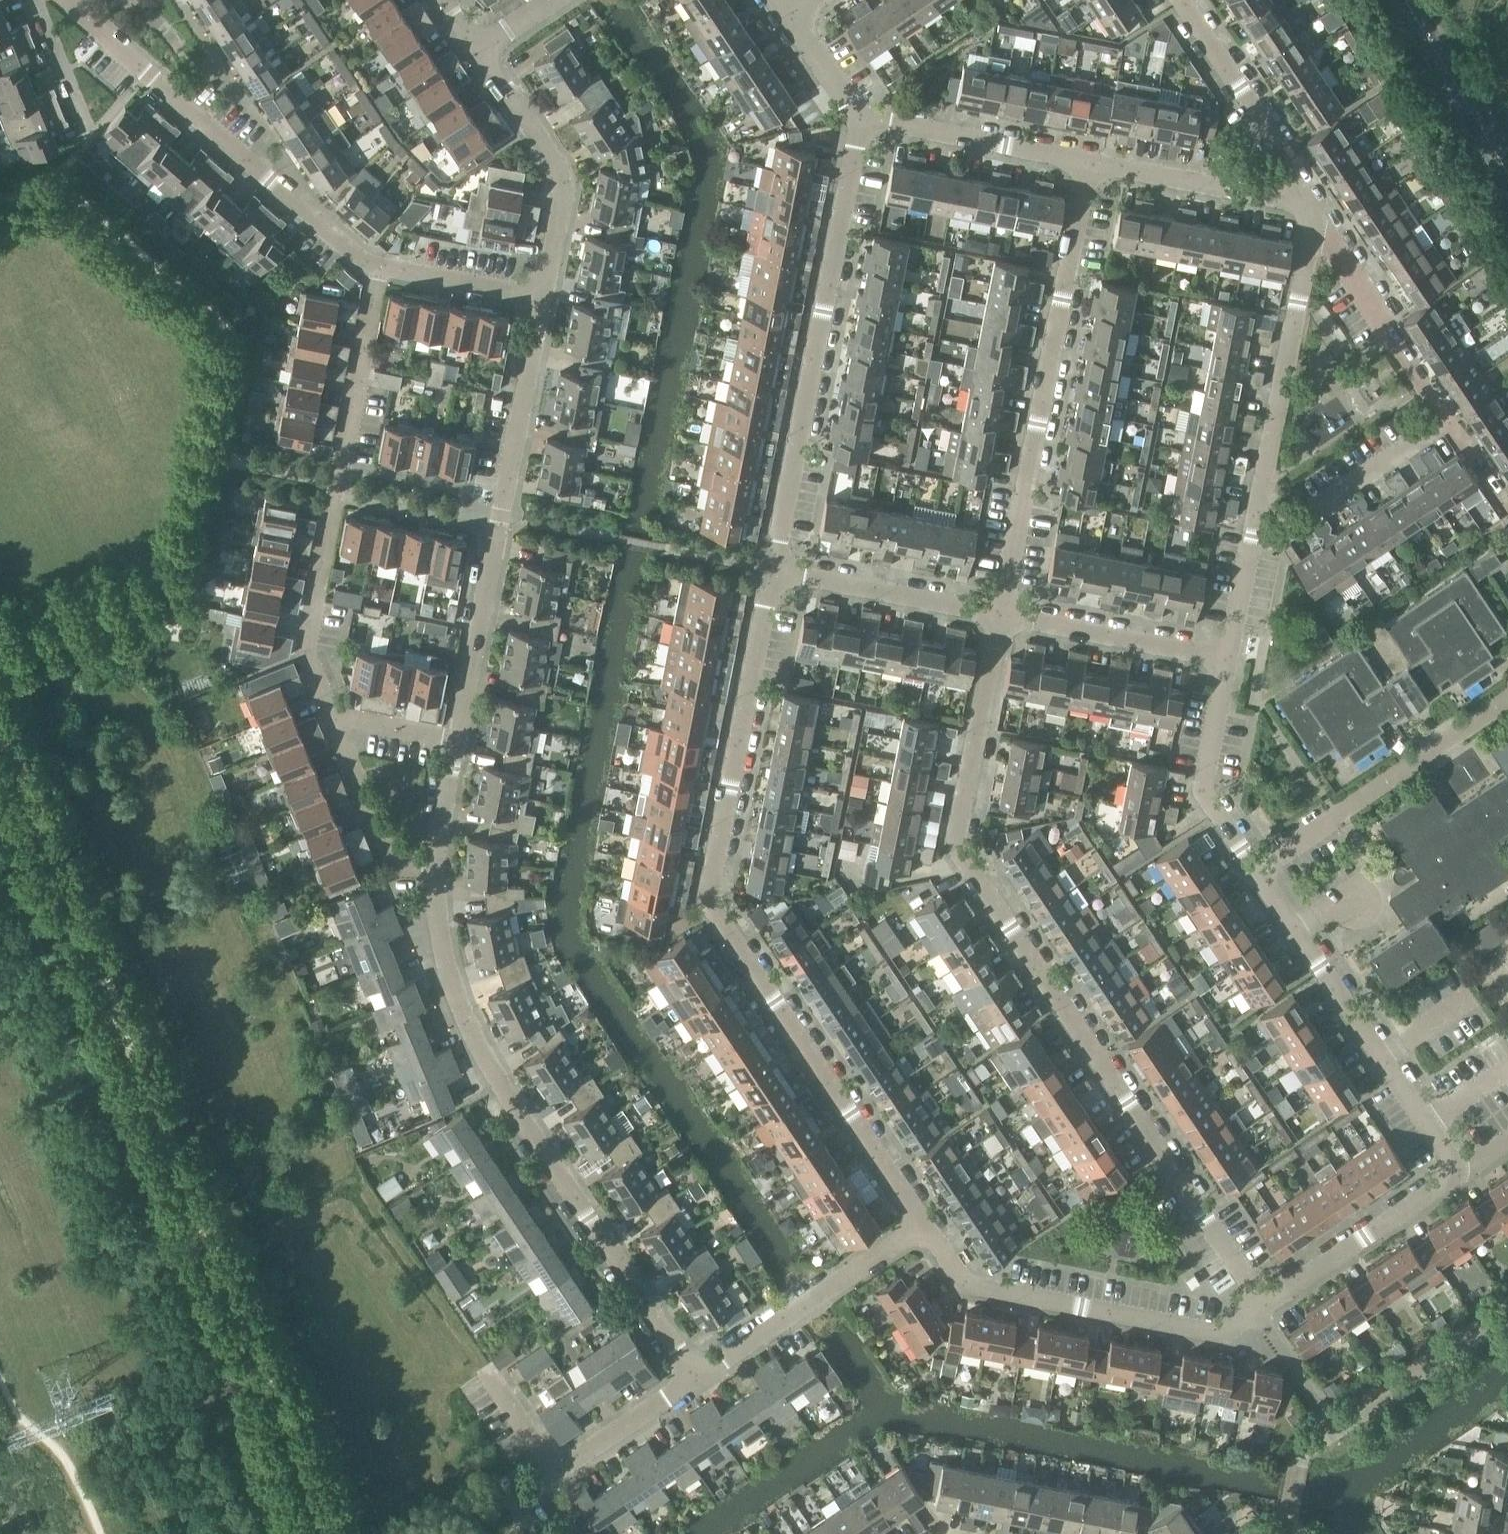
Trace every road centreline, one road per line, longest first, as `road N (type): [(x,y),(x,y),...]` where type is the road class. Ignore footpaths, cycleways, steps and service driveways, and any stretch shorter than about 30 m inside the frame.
road 1 (residential): [(1262,1301),(959,849),(1003,614)]
road 2 (residential): [(927,1223),(709,902),(766,605),(781,569)]
road 3 (residential): [(696,1376),(503,1088),(443,946),(438,864)]
road 4 (residential): [(1003,614),(1090,159)]
road 5 (residential): [(334,719),(307,648),(380,268)]
road 6 (residential): [(781,569),(780,536),(863,121)]
road 7 (residential): [(457,741),(541,293)]
road 8 (residential): [(380,268),(64,0)]
road 9 (residential): [(1262,1301),(1218,1331),(967,1281),(927,1223)]
road 10 (residential): [(1447,1175),(1447,1150),(1257,870)]
road 11 (residential): [(1255,534),(1318,209)]
road 12 (residential): [(1257,870),(1507,708)]
road 13 (residential): [(696,1376),(927,1223)]
road 14 (residential): [(541,293),(557,184),(476,47)]
road 15 (residential): [(1318,209),(1180,0)]
road 16 (residential): [(1443,420),(1318,209)]
road 17 (residential): [(1257,870),(1205,793),(1229,653)]
road 18 (residential): [(1318,209),(1090,159)]
road 19 (residential): [(1090,159),(863,121)]
road 20 (residential): [(1229,653),(1003,614)]
road 21 (residential): [(1003,614),(781,569)]
road 22 (residential): [(1447,1175),(1437,1192),(1262,1301)]
road 23 (residential): [(1255,534),(1281,532),(1443,420)]
road 24 (residential): [(438,864),(402,863),(389,853),(334,719)]
road 25 (tertiary): [(1507,168),(1408,0)]
road 26 (residential): [(556,1472),(696,1376)]
road 27 (residential): [(541,293),(380,268)]
road 28 (residential): [(35,0),(88,141)]
road 29 (residential): [(863,121),(792,15)]
road 30 (residential): [(334,719),(457,741)]
road 31 (residential): [(438,864),(457,741)]
road 32 (residential): [(1229,653),(1255,534)]

